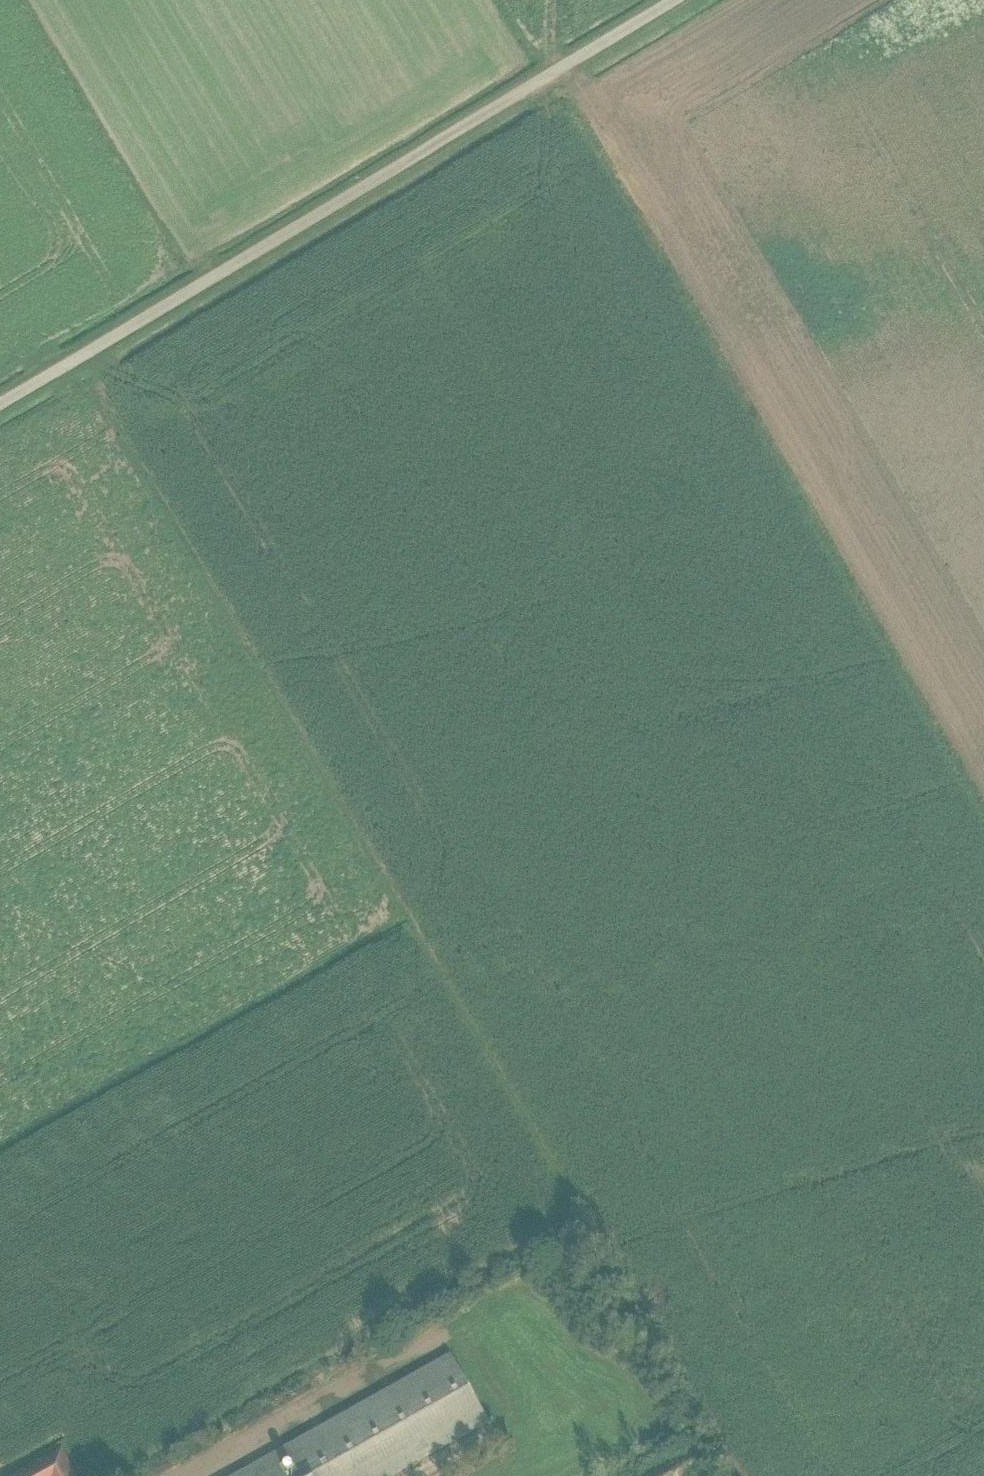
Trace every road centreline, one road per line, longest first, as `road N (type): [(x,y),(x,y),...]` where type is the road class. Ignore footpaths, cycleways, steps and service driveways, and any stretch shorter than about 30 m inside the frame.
road 1 (unclassified): [(0,400),(674,0)]

